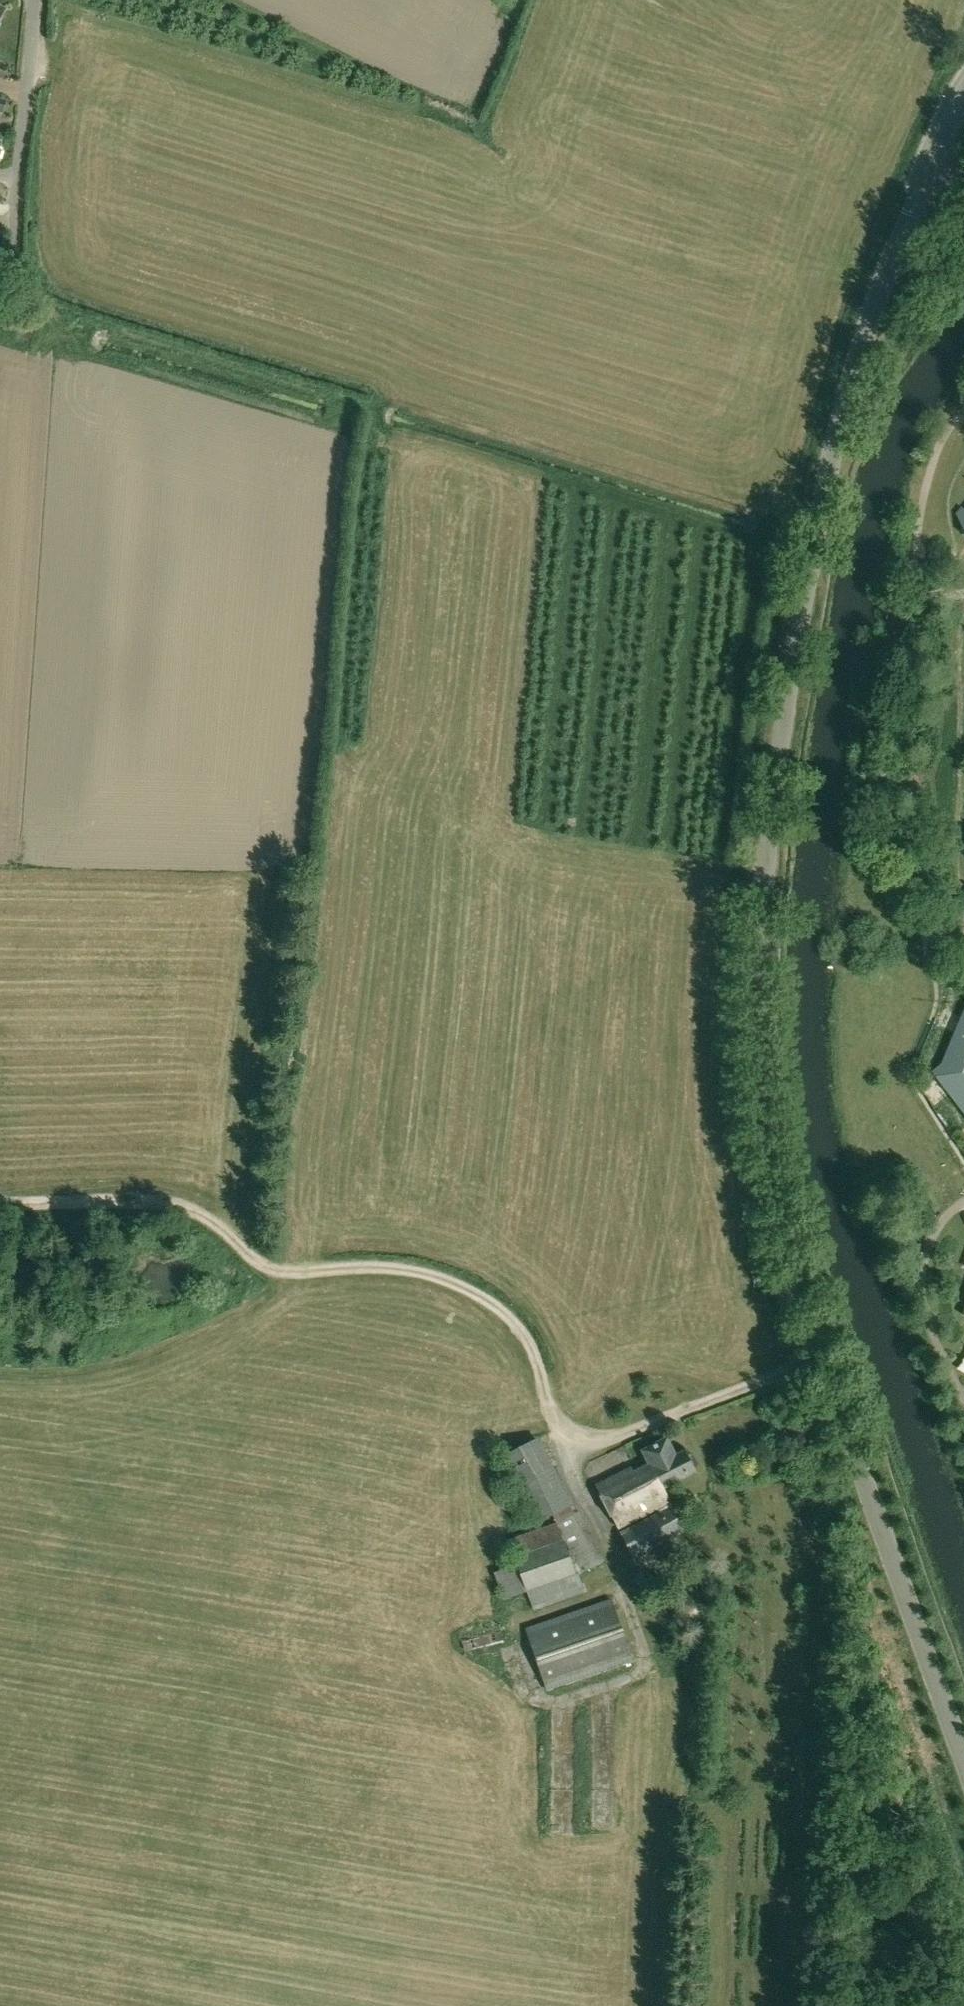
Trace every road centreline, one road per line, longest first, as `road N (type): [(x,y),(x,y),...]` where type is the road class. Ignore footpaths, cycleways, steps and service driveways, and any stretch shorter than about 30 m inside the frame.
road 1 (tertiary): [(963,1760),(832,1394),(776,1203),(756,1049),(760,900),(782,693),(823,491),(888,275),(963,99)]
road 2 (track): [(0,1201),(195,1205),(276,1267),(393,1263),(457,1286),(520,1327),(555,1419),(598,1439),(822,1359)]
road 3 (residential): [(10,261),(38,0)]

